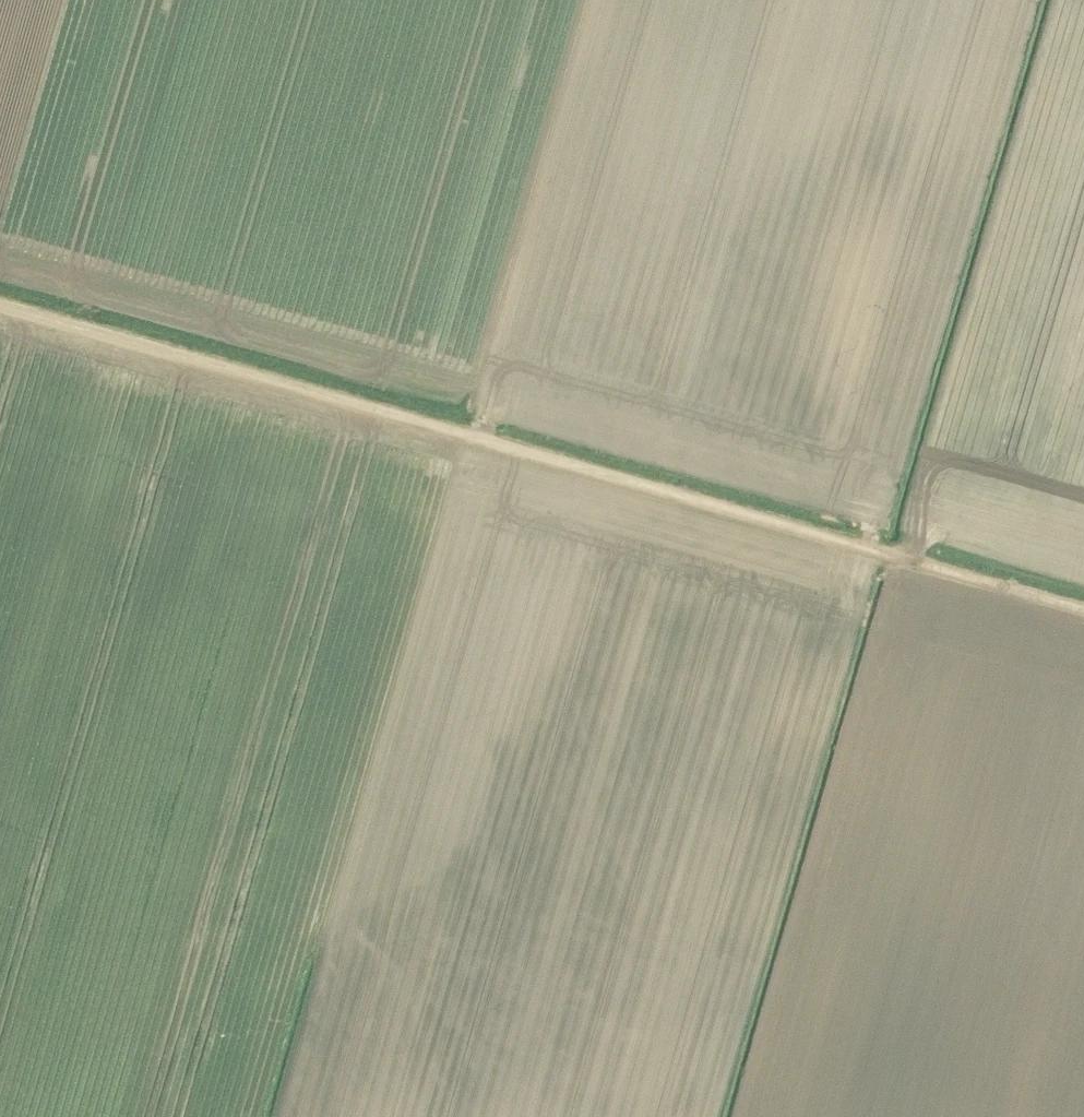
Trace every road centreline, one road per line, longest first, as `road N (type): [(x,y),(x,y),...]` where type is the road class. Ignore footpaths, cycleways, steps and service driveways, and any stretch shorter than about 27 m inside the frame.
road 1 (track): [(0,307),(1083,607)]

